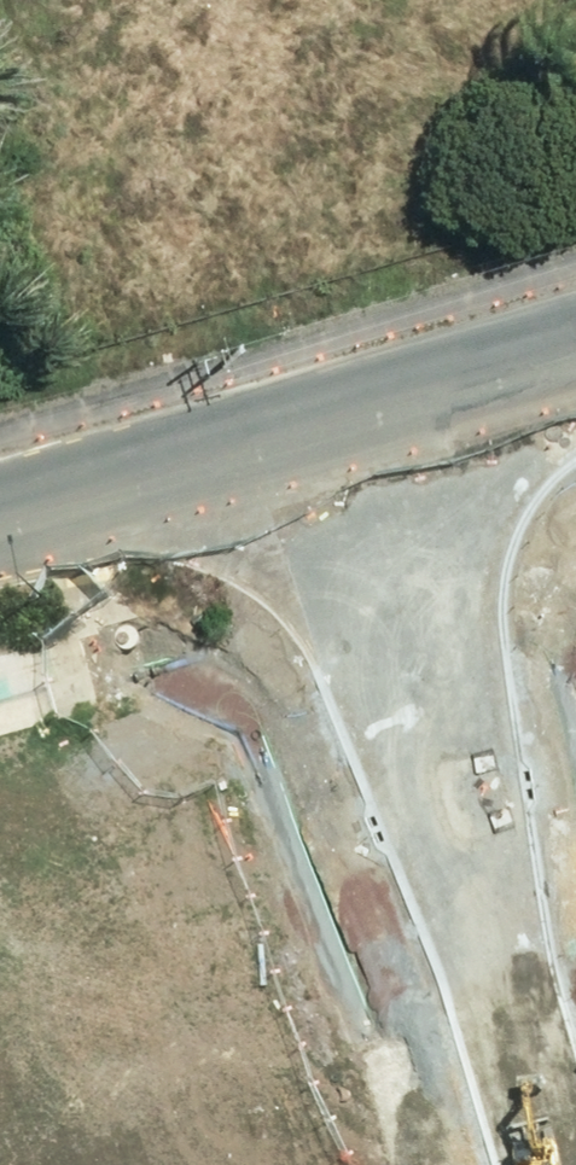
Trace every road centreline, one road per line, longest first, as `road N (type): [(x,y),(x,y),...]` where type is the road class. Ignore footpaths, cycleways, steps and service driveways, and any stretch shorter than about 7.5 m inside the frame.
road 1 (residential): [(507,1072),(332,441)]
road 2 (unknown): [(218,0),(332,441)]
road 3 (tertiary): [(332,441),(0,534)]
road 4 (residential): [(180,1164),(507,1072)]
road 5 (tertiary): [(575,368),(332,441)]

